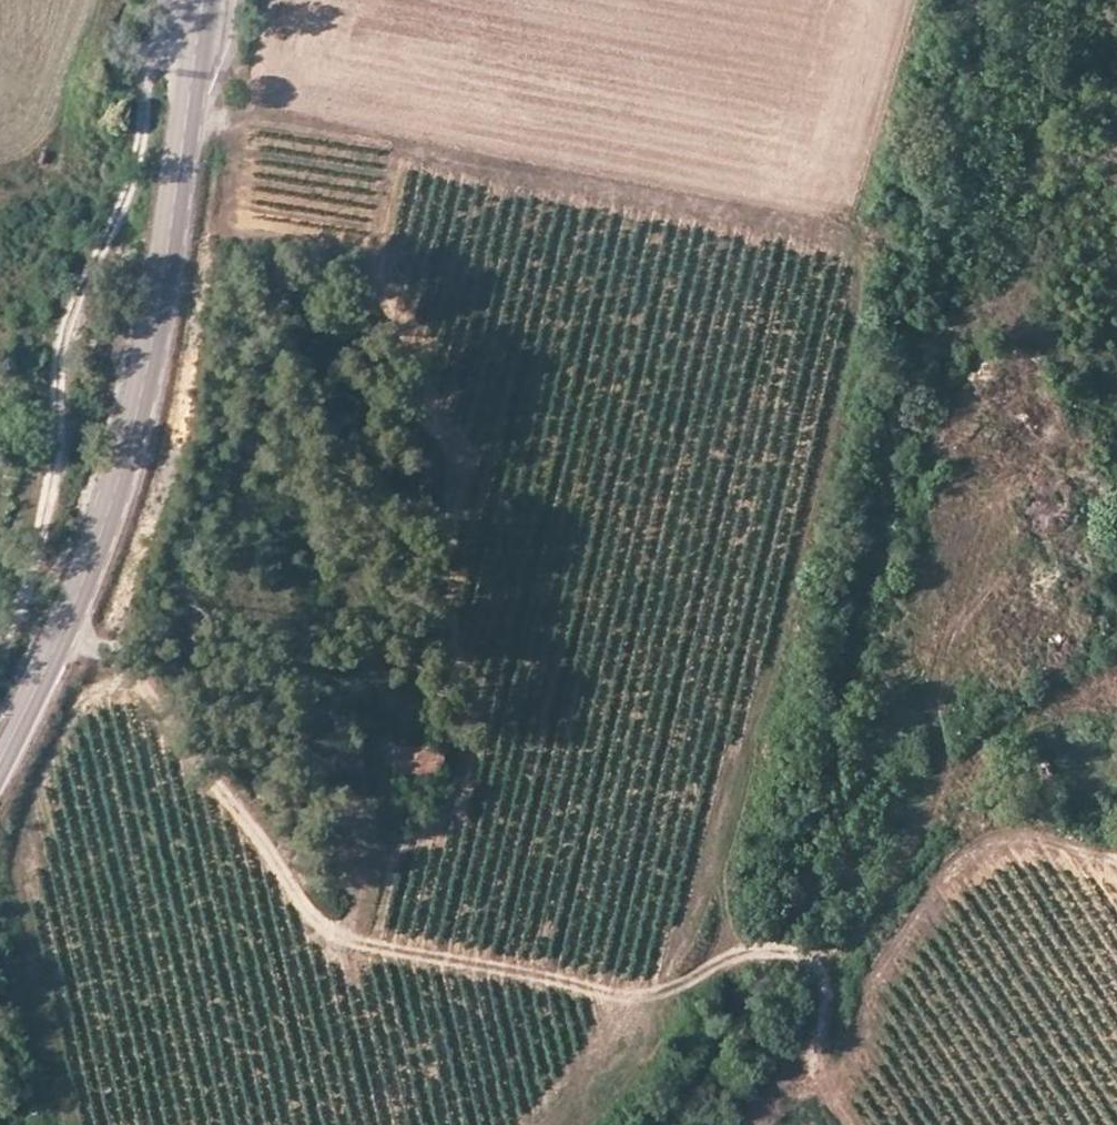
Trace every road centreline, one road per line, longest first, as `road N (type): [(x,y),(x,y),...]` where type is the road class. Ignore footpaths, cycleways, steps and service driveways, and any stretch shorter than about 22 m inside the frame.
road 1 (tertiary): [(201,0),(153,331),(123,467),(84,580),(0,761)]
road 2 (track): [(197,26),(149,61),(131,186),(70,320),(34,575),(11,632),(0,639)]

